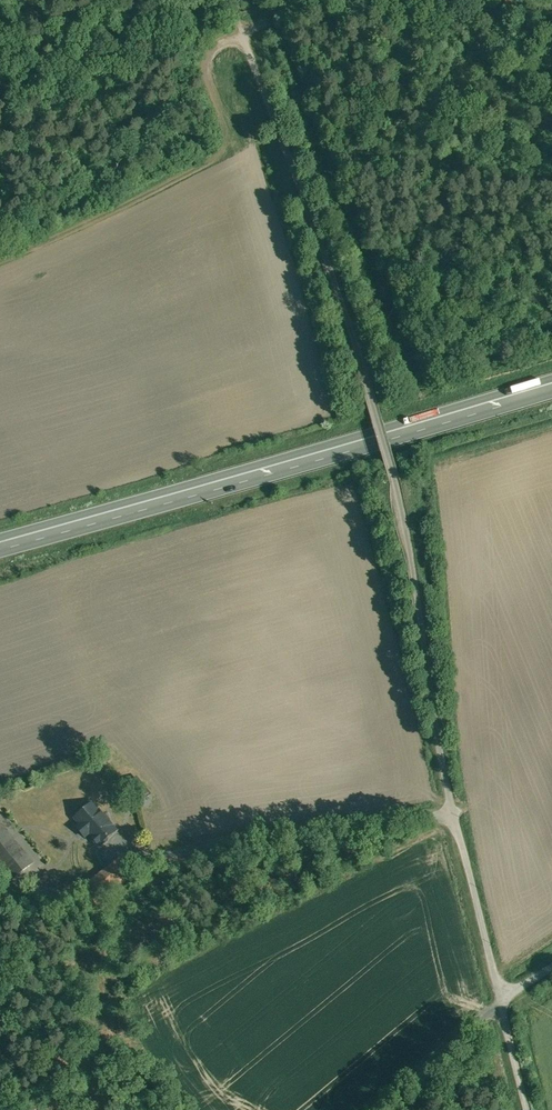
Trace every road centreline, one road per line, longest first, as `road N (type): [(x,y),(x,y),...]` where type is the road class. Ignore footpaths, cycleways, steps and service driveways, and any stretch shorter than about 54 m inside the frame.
road 1 (unclassified): [(506,1000),(441,778),(394,482),(266,92)]
road 2 (trunk): [(0,539),(551,382)]
road 3 (track): [(373,1109),(506,1000)]

